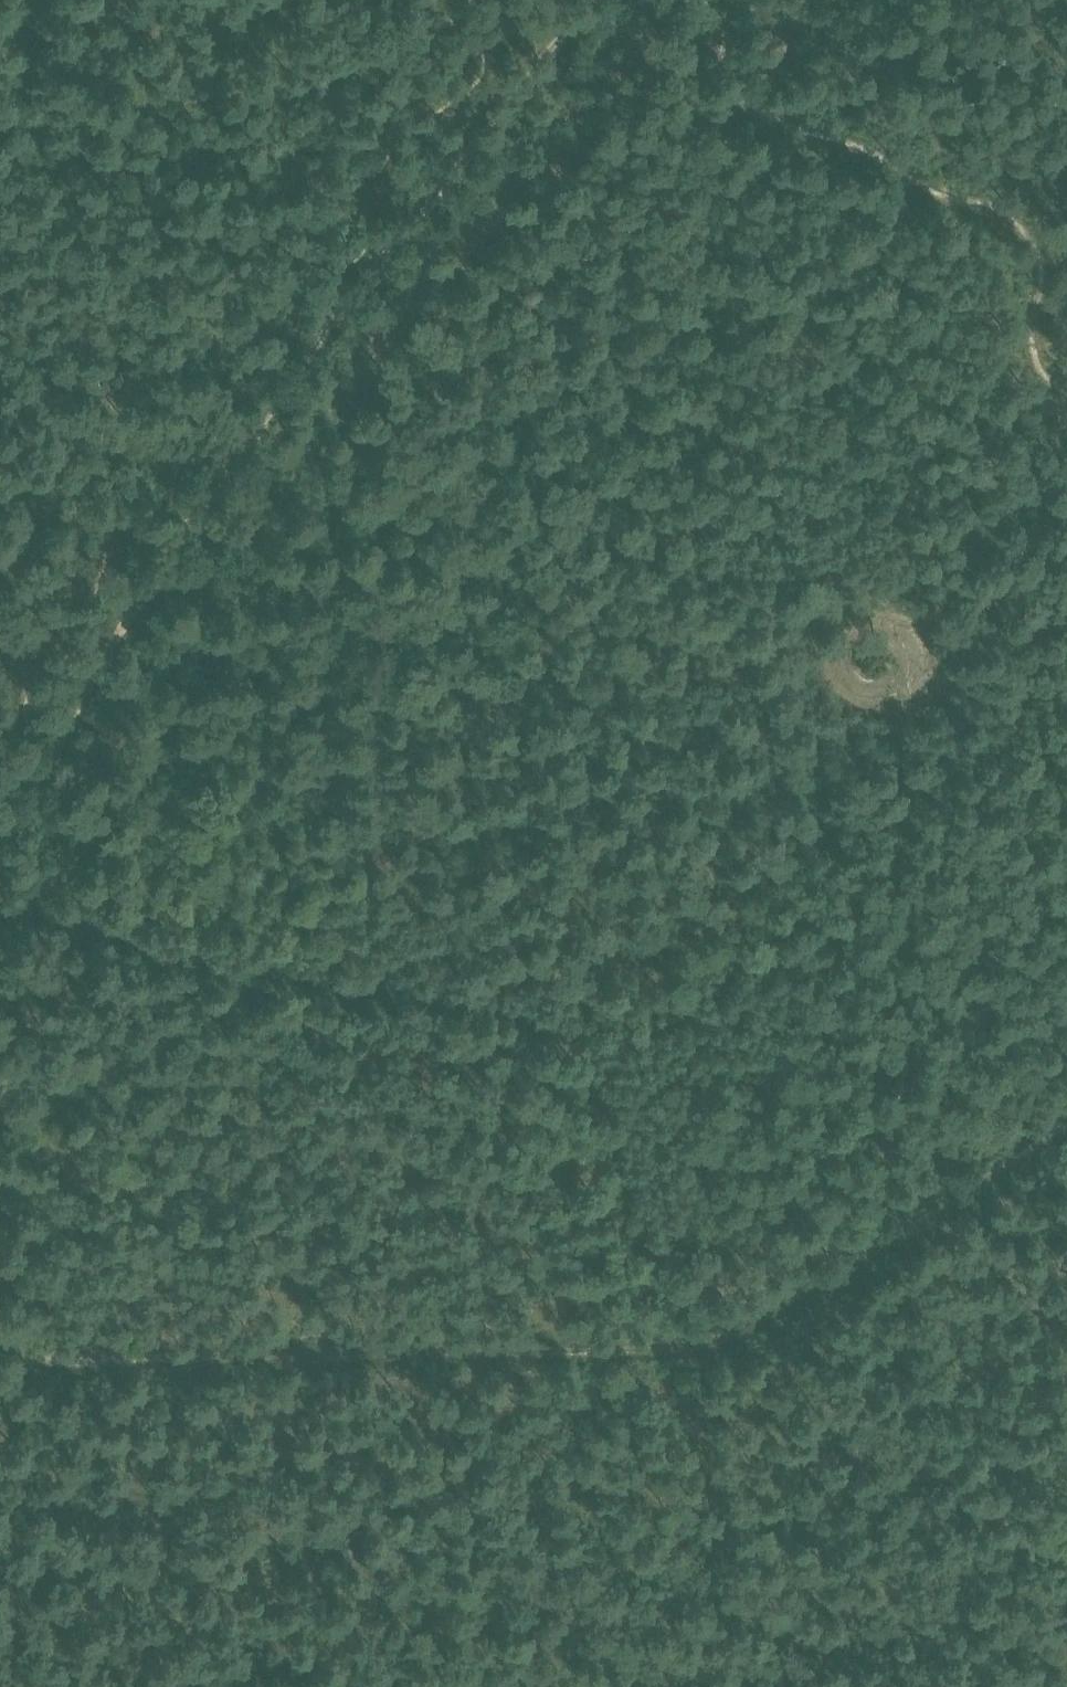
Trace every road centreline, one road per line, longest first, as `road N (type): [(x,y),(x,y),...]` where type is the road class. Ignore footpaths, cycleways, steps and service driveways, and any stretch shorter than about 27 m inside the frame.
road 1 (track): [(0,861),(128,626),(271,400),(488,150),(599,0)]

